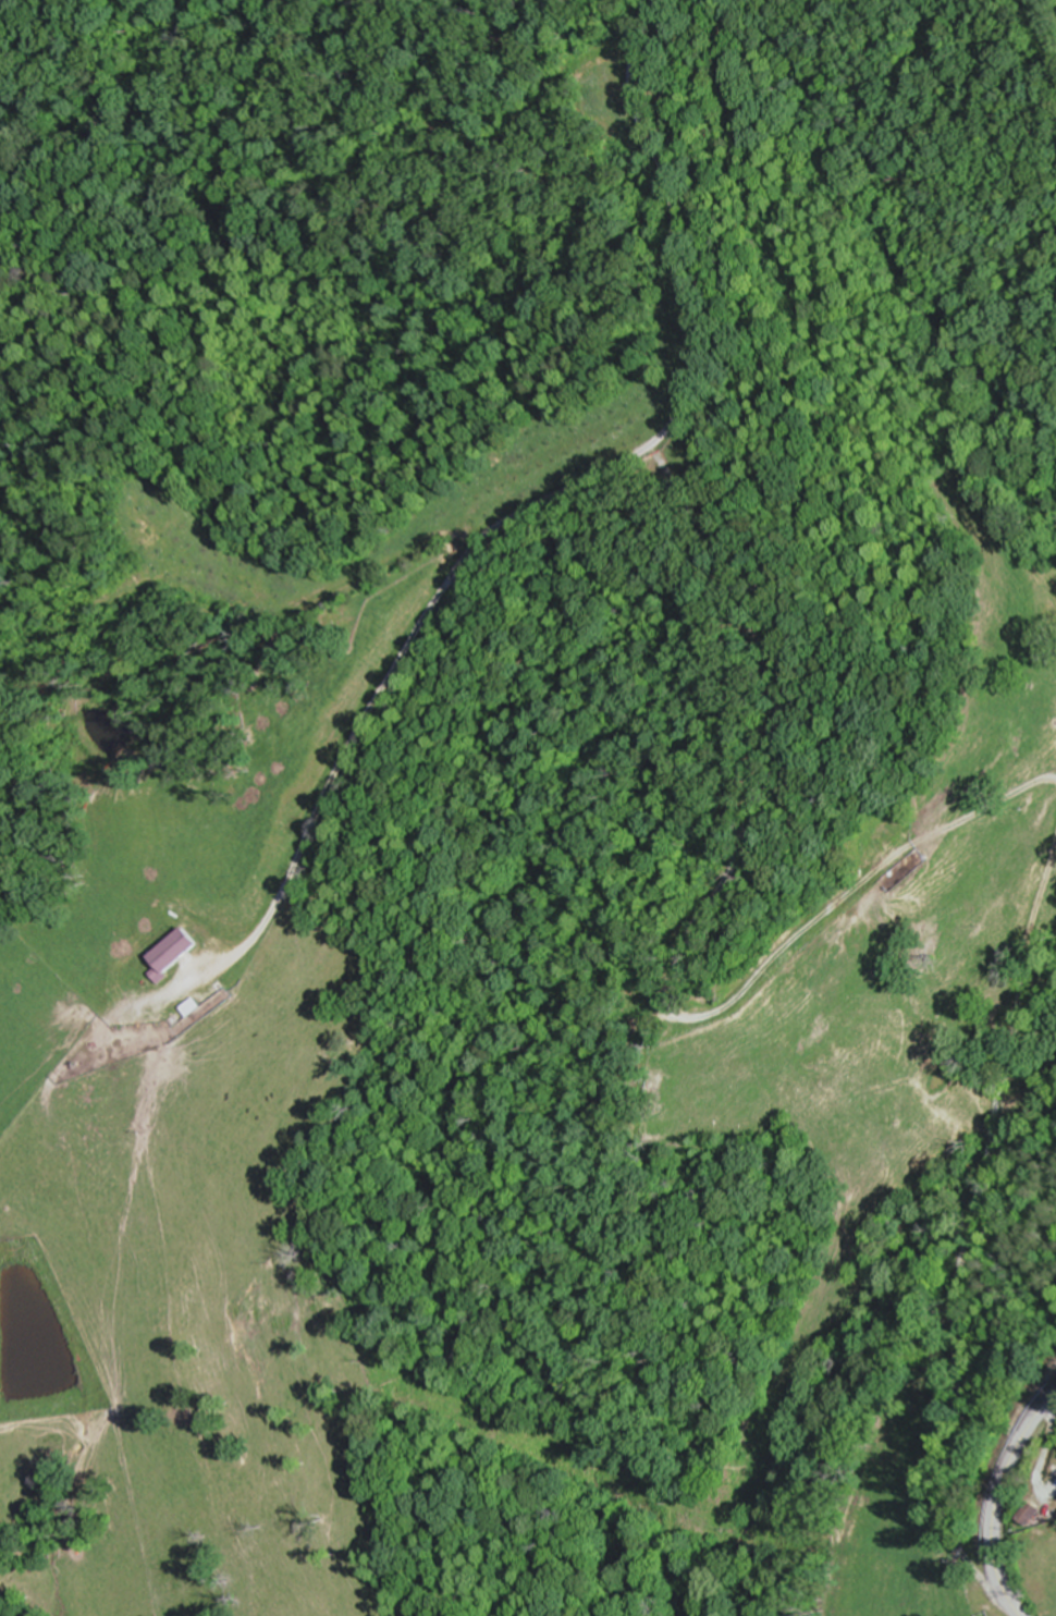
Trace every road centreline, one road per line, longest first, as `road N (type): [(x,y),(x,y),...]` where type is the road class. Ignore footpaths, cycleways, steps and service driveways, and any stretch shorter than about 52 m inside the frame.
road 1 (residential): [(1016,1605),(961,1552),(947,1490),(959,1309),(992,1092),(1027,920),(1055,830)]
road 2 (residential): [(476,548),(501,525),(656,441),(679,421),(703,374),(710,326),(684,269),(675,196),(636,88),(643,37),(662,0)]
road 3 (tertiary): [(1024,1615),(1003,1579),(995,1521),(1016,1453),(1055,1393)]
road 4 (residential): [(1055,782),(931,845),(918,842)]

